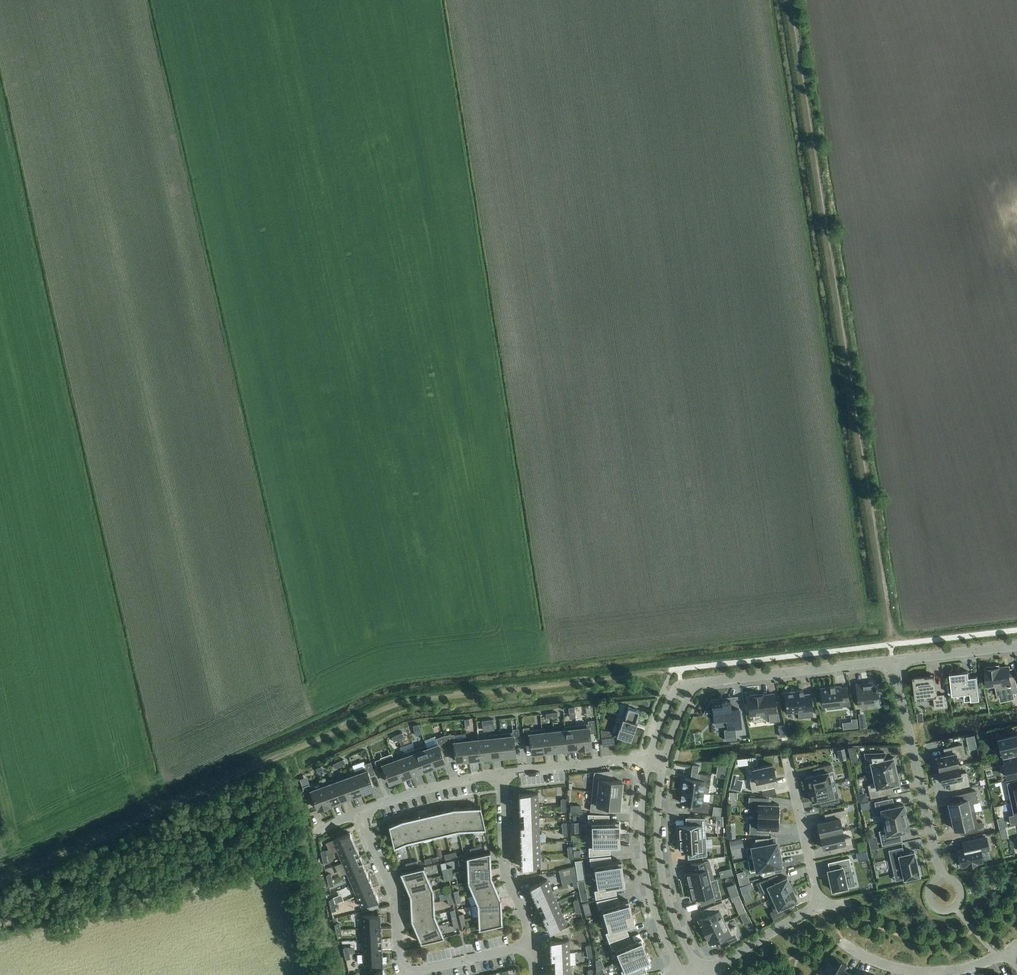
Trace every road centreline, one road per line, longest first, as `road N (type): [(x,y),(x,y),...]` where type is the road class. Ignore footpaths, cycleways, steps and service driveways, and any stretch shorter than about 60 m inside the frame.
road 1 (track): [(0,880),(403,701),(679,669)]
road 2 (track): [(893,645),(792,0)]
road 3 (residential): [(893,661),(942,879)]
road 4 (unclassified): [(648,761),(644,863),(682,974)]
road 5 (unclassified): [(701,972),(662,879),(663,764)]
road 6 (unclassified): [(686,687),(893,661)]
road 7 (residential): [(533,945),(504,869),(501,773)]
road 8 (residential): [(1010,951),(937,973),(893,968),(844,945)]
road 9 (residential): [(359,813),(395,897),(404,974)]
road 10 (residential): [(820,908),(787,760)]
road 11 (residential): [(501,773),(359,813)]
road 12 (residential): [(648,761),(501,773)]
road 13 (residential): [(701,972),(820,908)]
road 14 (residential): [(405,974),(533,945)]
road 15 (unclassified): [(893,661),(1016,647)]

